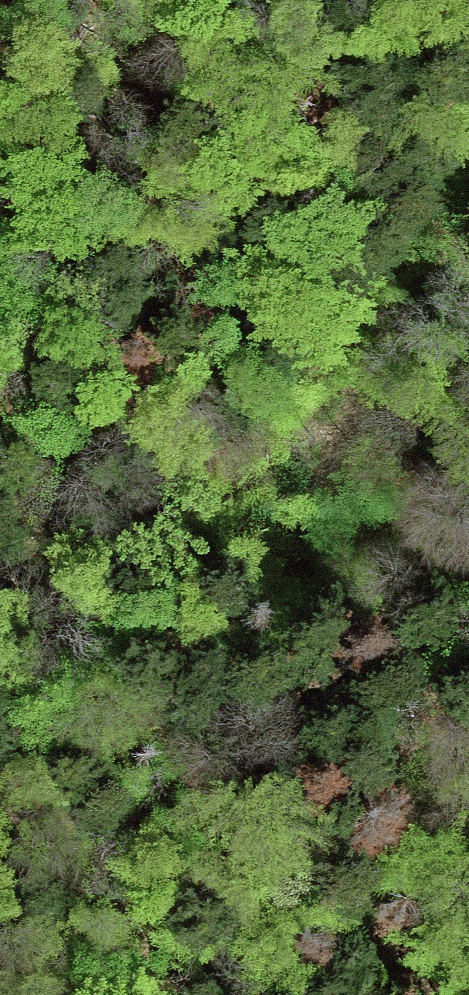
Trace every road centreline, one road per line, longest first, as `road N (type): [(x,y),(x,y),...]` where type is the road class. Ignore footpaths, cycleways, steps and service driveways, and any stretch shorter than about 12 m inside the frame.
road 1 (track): [(0,574),(86,567),(162,545),(216,523),(258,493),(468,551)]
road 2 (track): [(258,493),(341,349),(468,164)]
road 3 (track): [(258,493),(99,429),(0,377)]

